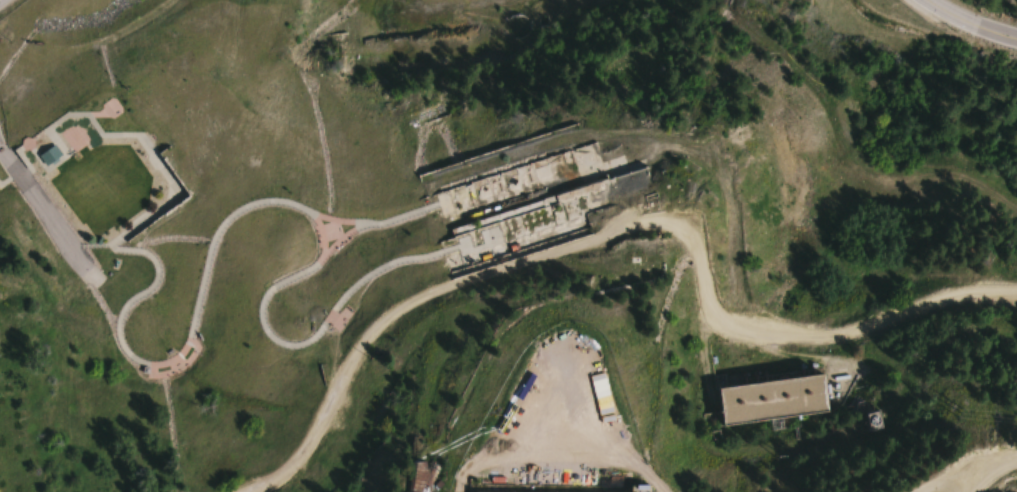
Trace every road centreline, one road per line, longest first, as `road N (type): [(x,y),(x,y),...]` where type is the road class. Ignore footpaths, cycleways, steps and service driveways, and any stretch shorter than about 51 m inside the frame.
road 1 (residential): [(83,268),(0,149)]

